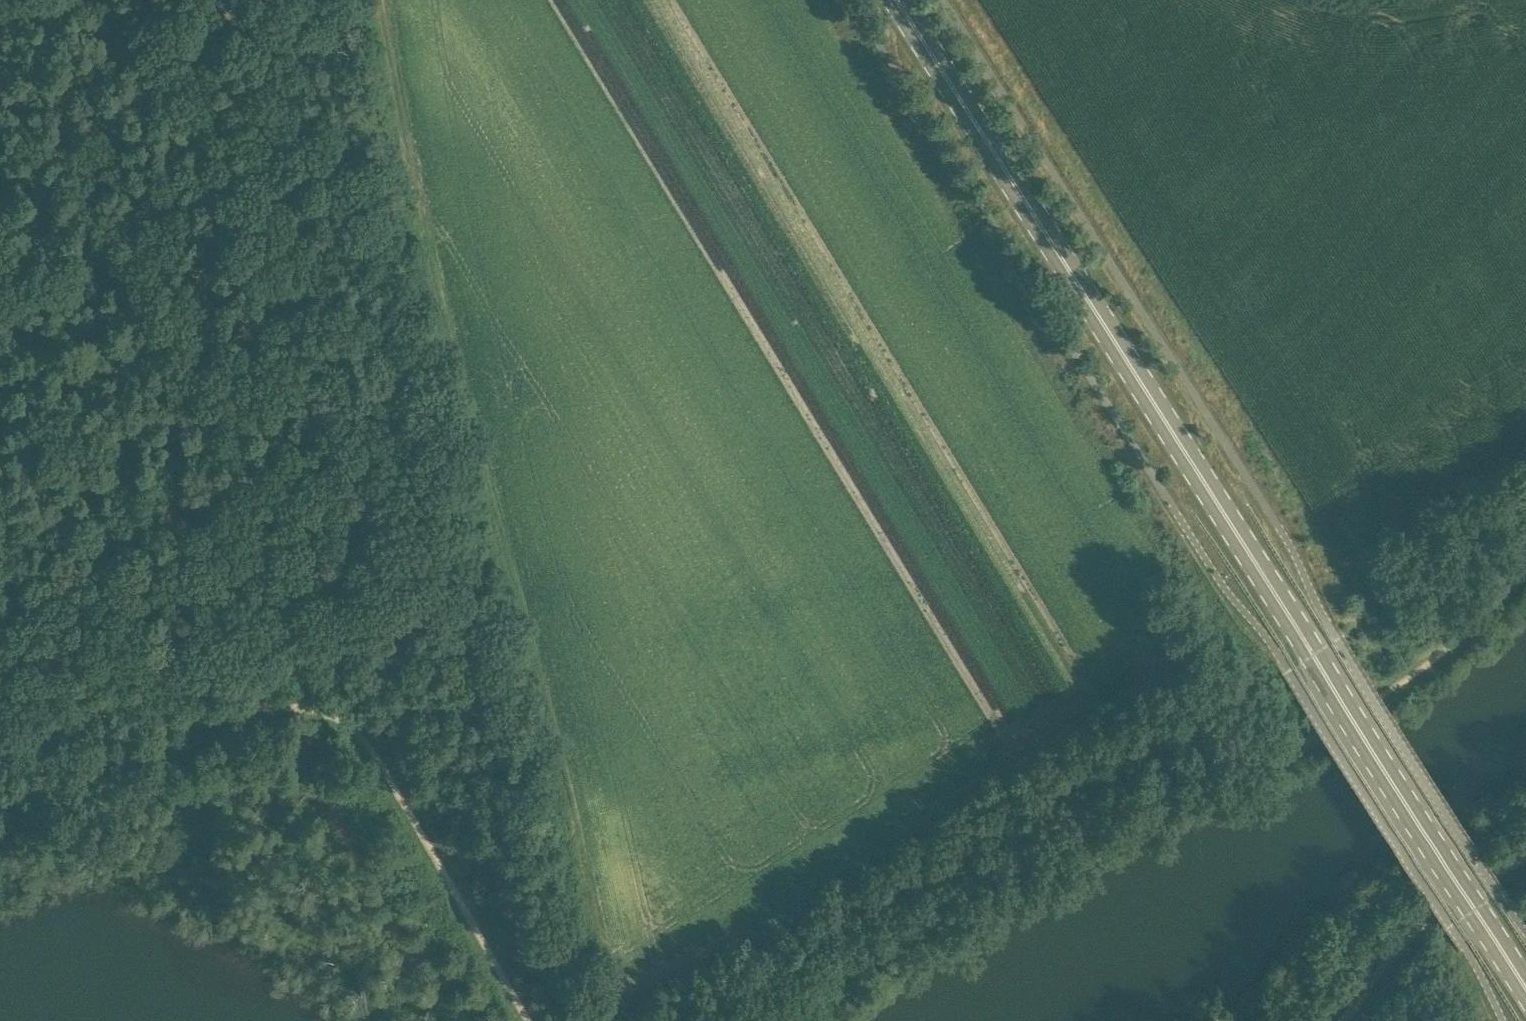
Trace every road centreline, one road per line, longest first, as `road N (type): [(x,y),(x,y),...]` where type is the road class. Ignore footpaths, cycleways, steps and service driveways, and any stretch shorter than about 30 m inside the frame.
road 1 (primary): [(1525,988),(898,0)]
road 2 (track): [(1340,1020),(1420,925),(1525,857)]

